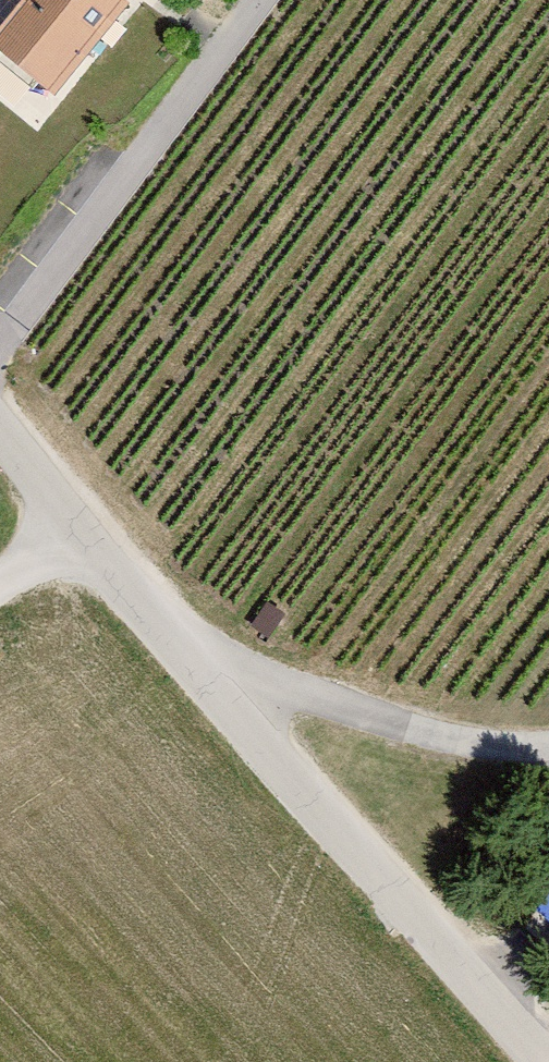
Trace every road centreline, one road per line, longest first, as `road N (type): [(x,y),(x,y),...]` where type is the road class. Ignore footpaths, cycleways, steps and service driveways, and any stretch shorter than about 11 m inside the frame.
road 1 (residential): [(0,435),(184,663),(542,1061)]
road 2 (track): [(0,340),(259,0)]
road 3 (track): [(548,745),(462,740),(184,663)]

